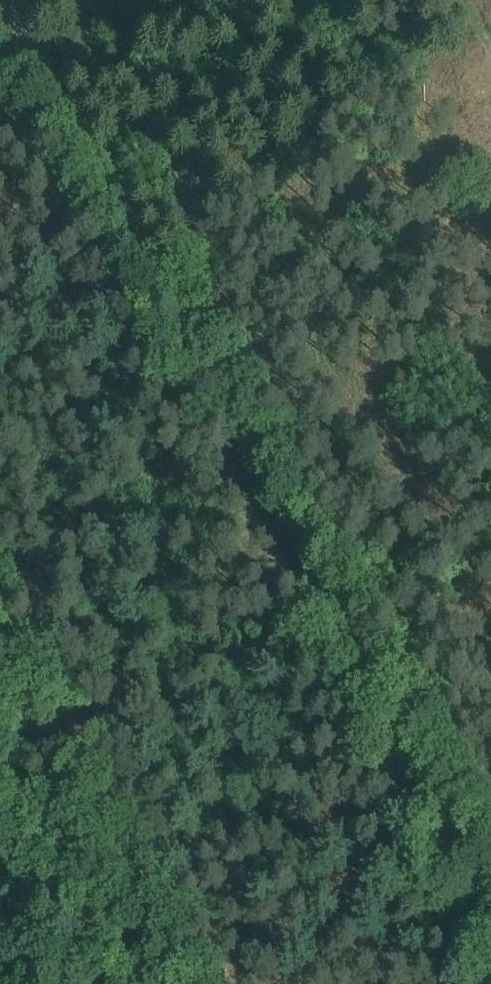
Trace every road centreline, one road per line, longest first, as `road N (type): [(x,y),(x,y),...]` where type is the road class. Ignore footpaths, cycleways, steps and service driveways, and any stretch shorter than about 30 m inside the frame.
road 1 (unclassified): [(490,884),(11,0)]
road 2 (track): [(18,742),(166,983)]
road 3 (track): [(47,61),(166,0)]

